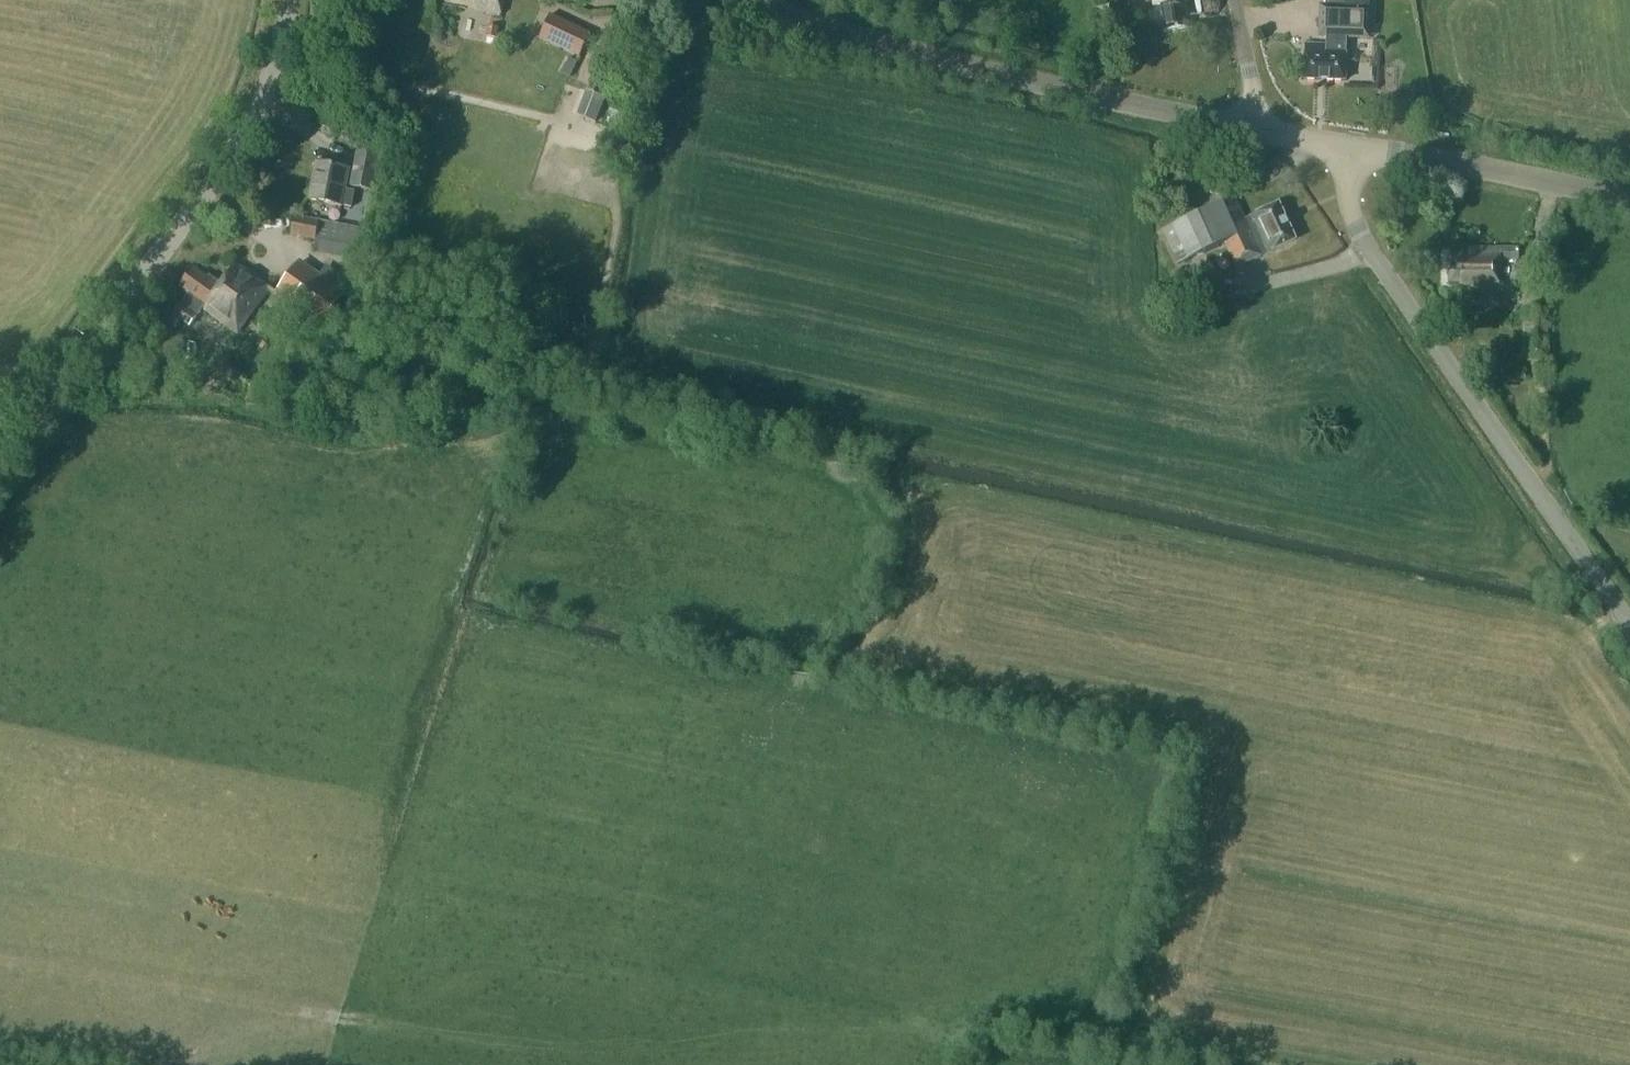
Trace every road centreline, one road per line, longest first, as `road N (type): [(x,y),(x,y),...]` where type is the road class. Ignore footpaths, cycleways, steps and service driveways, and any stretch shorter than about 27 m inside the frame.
road 1 (tertiary): [(1629,632),(1356,229),(1350,146)]
road 2 (tertiary): [(0,465),(234,154),(278,64),(289,0)]
road 3 (tertiary): [(1252,130),(839,33),(750,0)]
road 4 (tertiary): [(1629,198),(1350,146)]
road 5 (unclassified): [(1237,0),(1252,130)]

